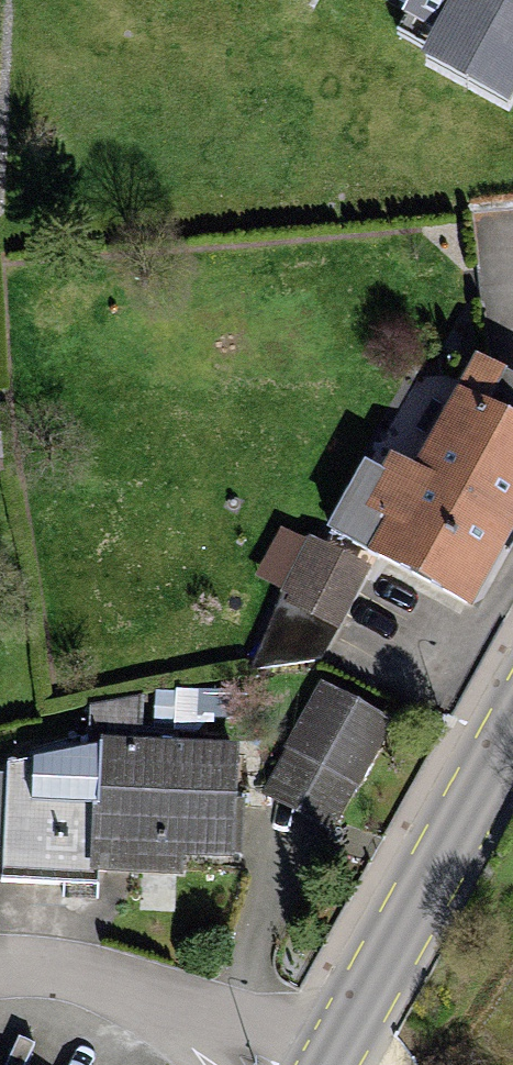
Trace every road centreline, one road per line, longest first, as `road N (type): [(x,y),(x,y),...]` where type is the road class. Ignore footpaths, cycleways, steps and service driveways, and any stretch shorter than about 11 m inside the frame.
road 1 (primary): [(327,1064),(512,729)]
road 2 (residential): [(0,966),(79,971),(125,988),(266,1064)]

